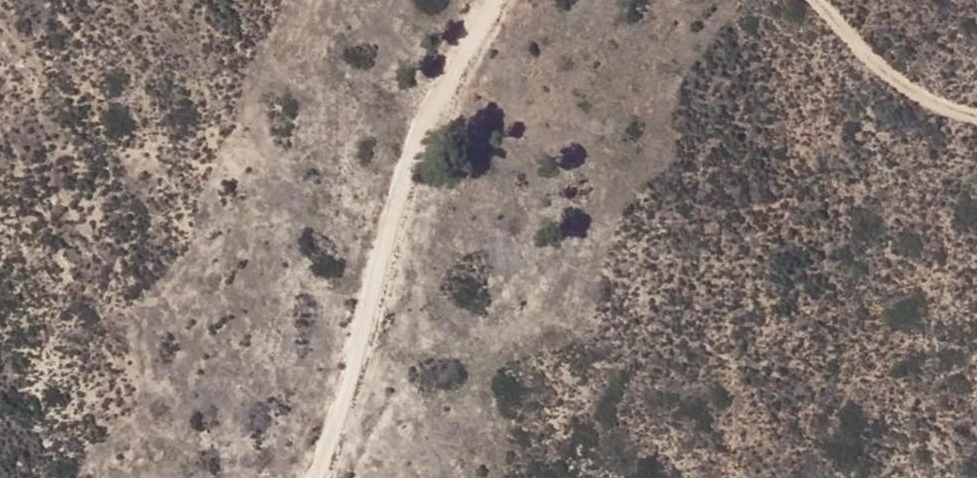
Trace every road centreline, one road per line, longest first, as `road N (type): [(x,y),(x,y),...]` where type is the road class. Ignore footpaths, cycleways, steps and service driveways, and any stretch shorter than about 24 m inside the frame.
road 1 (track): [(335,477),(443,163),(517,0)]
road 2 (track): [(814,0),(894,84),(938,113),(976,119)]

